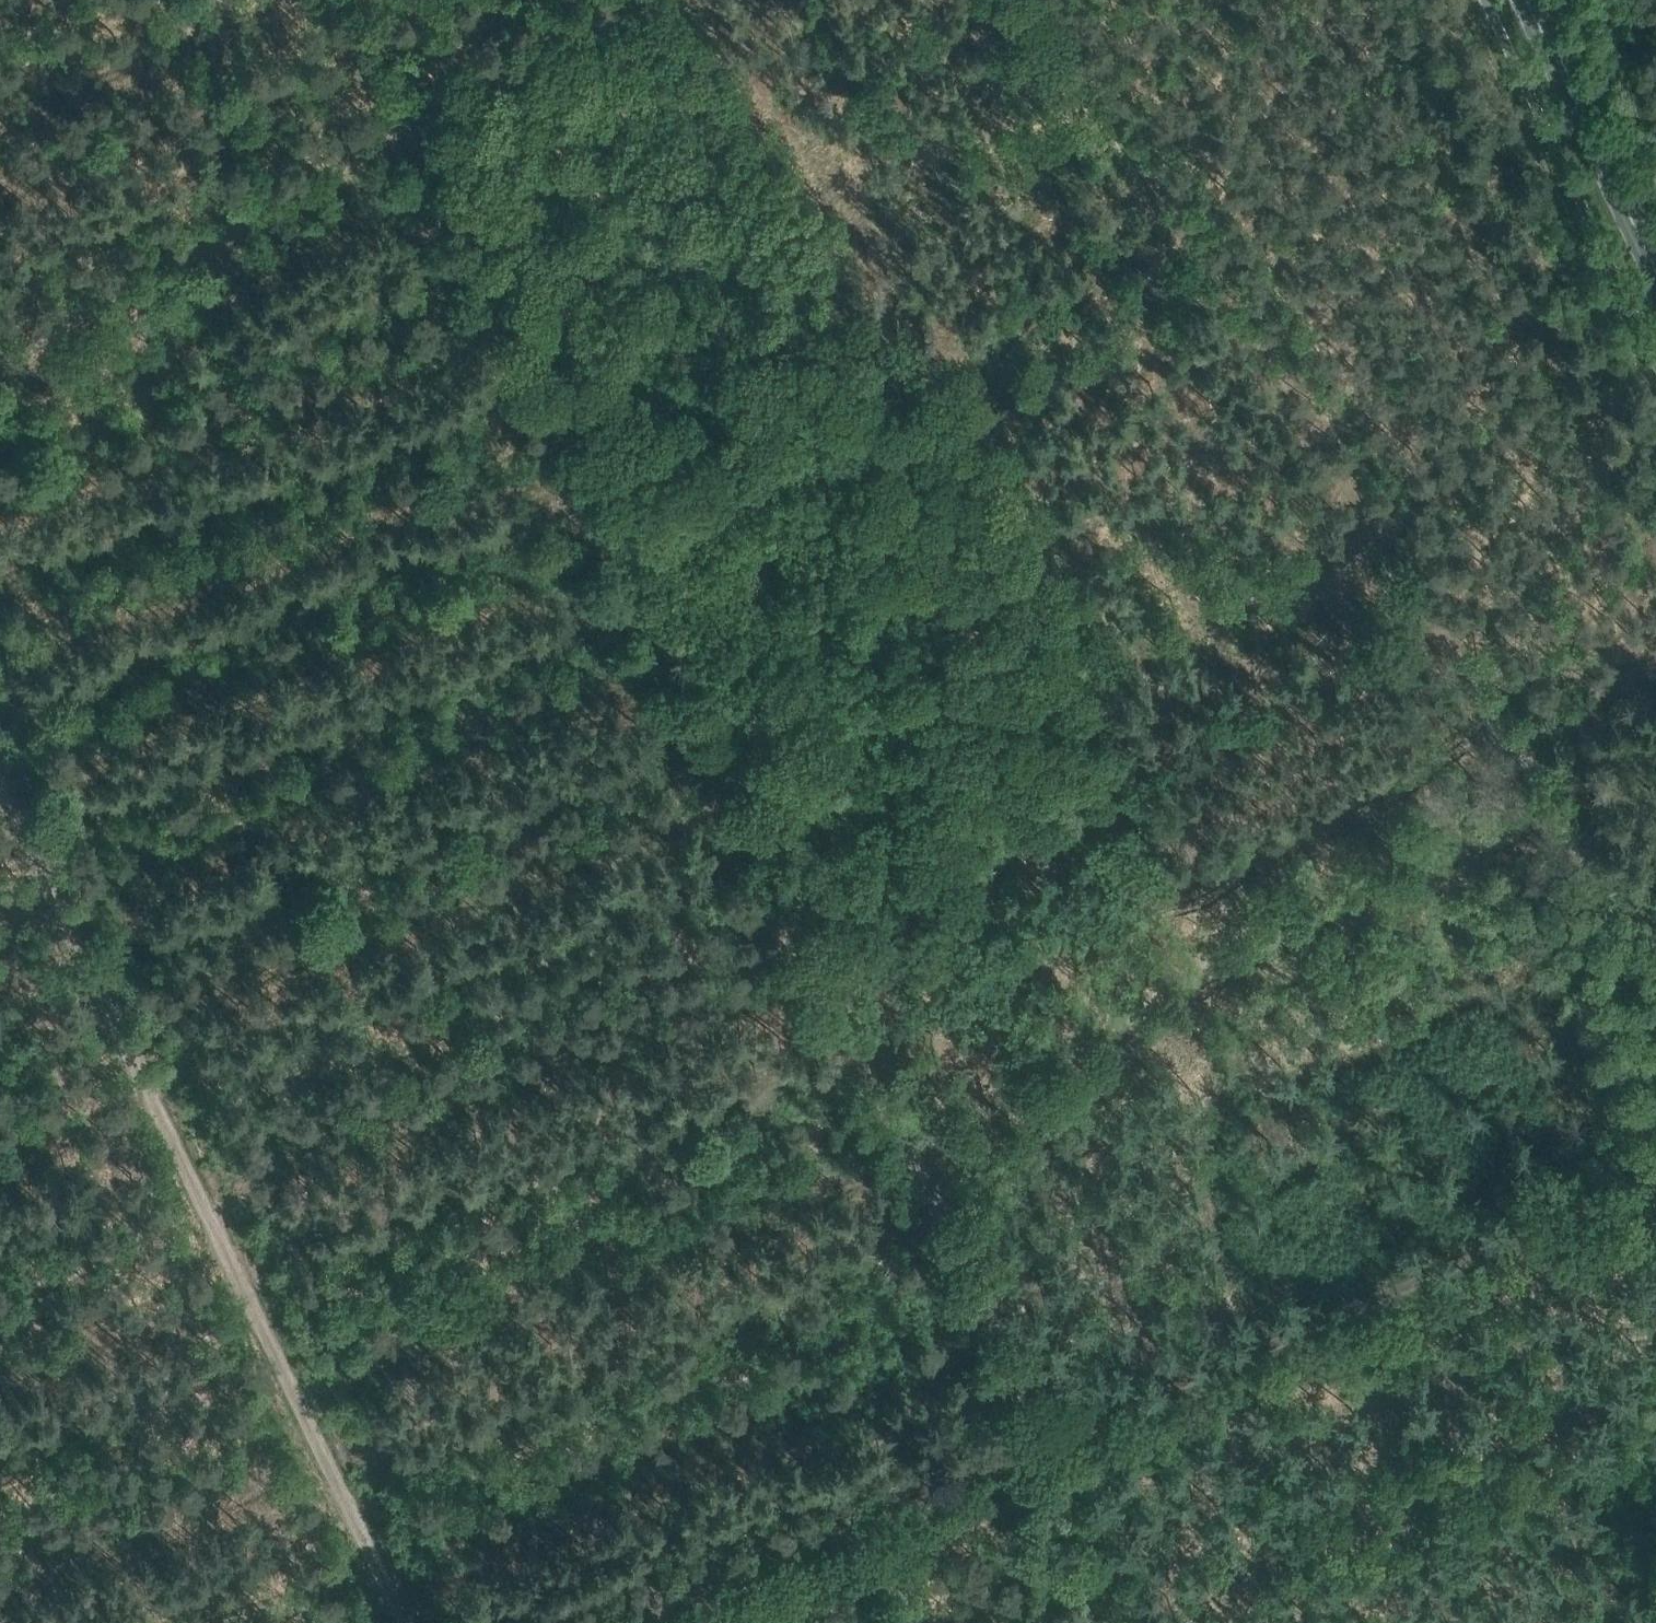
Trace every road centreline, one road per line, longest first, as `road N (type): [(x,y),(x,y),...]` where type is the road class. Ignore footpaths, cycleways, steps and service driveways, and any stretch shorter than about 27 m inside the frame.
road 1 (track): [(1055,0),(1655,950)]
road 2 (secondary): [(1655,278),(1522,0)]

